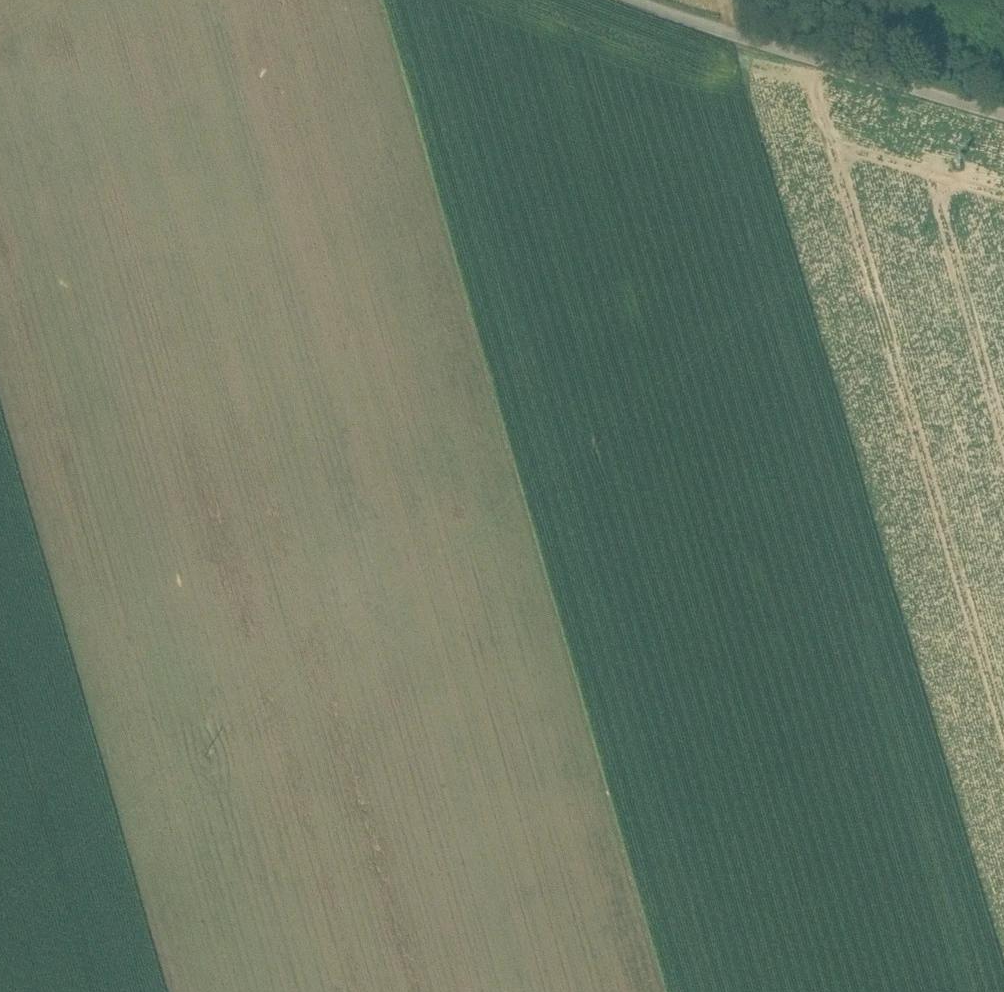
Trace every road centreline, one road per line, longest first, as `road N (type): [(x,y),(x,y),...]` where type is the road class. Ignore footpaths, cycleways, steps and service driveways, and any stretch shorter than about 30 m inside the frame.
road 1 (unclassified): [(636,0),(1003,119)]

